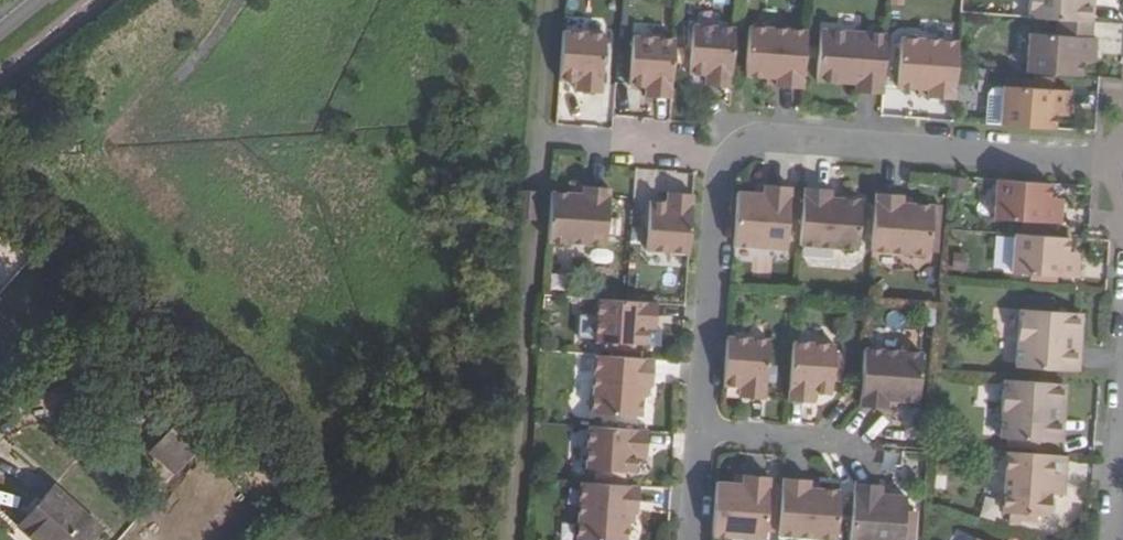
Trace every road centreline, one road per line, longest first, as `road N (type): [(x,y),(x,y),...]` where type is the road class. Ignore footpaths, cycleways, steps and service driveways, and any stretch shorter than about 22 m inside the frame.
road 1 (residential): [(722,156),(743,136),(1122,157)]
road 2 (residential): [(699,433),(722,156)]
road 3 (residential): [(540,142),(722,156)]
road 4 (residential): [(699,433),(868,444)]

